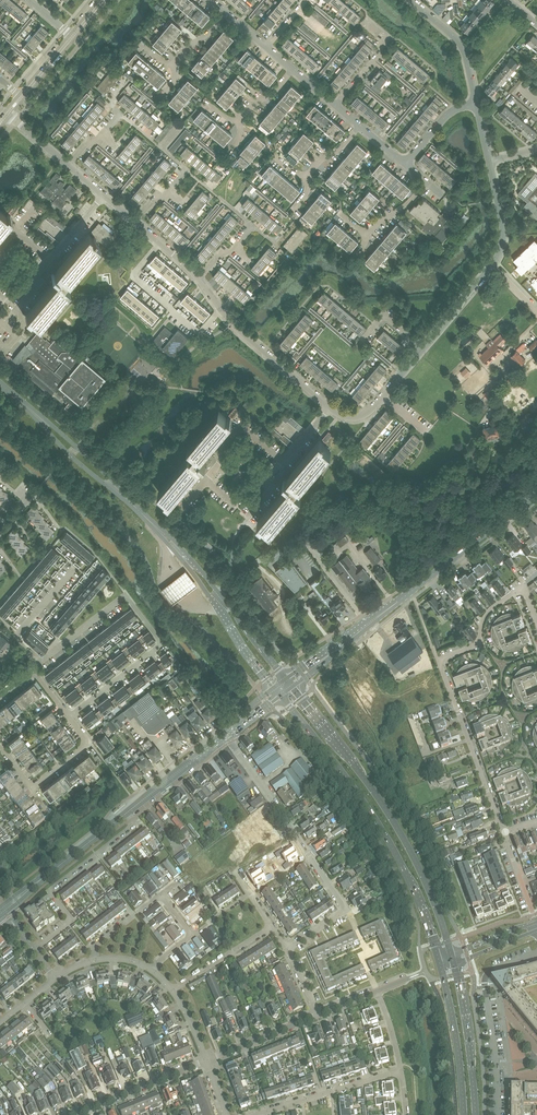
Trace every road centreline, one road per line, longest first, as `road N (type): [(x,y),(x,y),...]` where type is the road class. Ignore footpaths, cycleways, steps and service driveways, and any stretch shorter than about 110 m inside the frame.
road 1 (primary): [(451,953),(404,837),(291,687)]
road 2 (primary): [(280,696),(391,844),(439,958)]
road 3 (residential): [(288,949),(346,911),(226,735)]
road 4 (residential): [(33,950),(72,921),(49,891),(134,825),(125,813)]
road 5 (residential): [(497,1114),(485,978),(536,954)]
road 6 (residential): [(68,717),(163,643),(126,595)]
road 7 (primary): [(397,602),(536,493)]
road 8 (residential): [(503,832),(443,674)]
road 9 (primary): [(15,396),(68,453),(136,507)]
road 10 (primary): [(136,507),(15,396)]
road 11 (residential): [(221,309),(198,332),(135,278),(160,242)]
road 12 (residential): [(284,462),(241,426),(182,508)]
road 13 (secondary): [(2,909),(125,813)]
road 14 (residential): [(252,1114),(401,1070)]
road 15 (primary): [(475,1114),(454,963)]
road 16 (primary): [(441,967),(464,1114)]
road 17 (residential): [(69,1114),(206,1059)]
road 18 (unclassified): [(330,407),(221,309)]
road 19 (secondary): [(125,813),(226,735)]
road 20 (unclassified): [(411,0),(460,44),(477,103)]
road 21 (residential): [(37,664),(16,636),(76,567)]
road 22 (unclassified): [(423,348),(365,414),(350,417),(330,407)]
road 23 (primary): [(217,598),(136,507)]
road 24 (residential): [(439,663),(476,645),(485,613),(523,586)]

